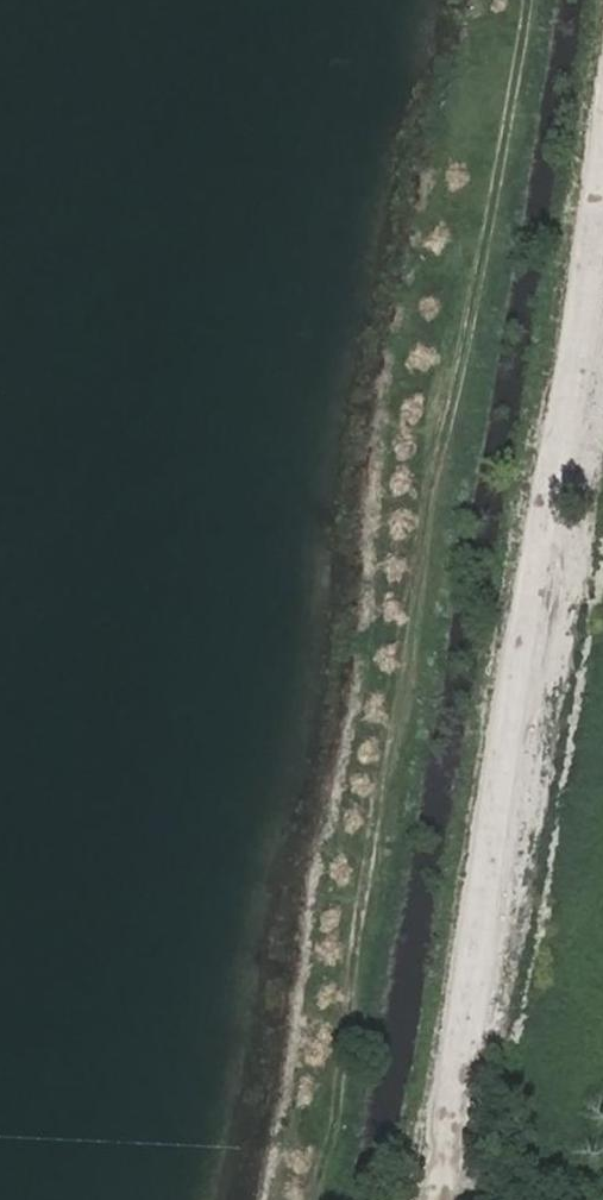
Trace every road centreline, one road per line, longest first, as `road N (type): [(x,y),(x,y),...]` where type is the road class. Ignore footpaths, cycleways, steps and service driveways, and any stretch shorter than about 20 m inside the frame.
road 1 (track): [(521,0),(310,1199)]
road 2 (track): [(602,371),(465,1199)]

